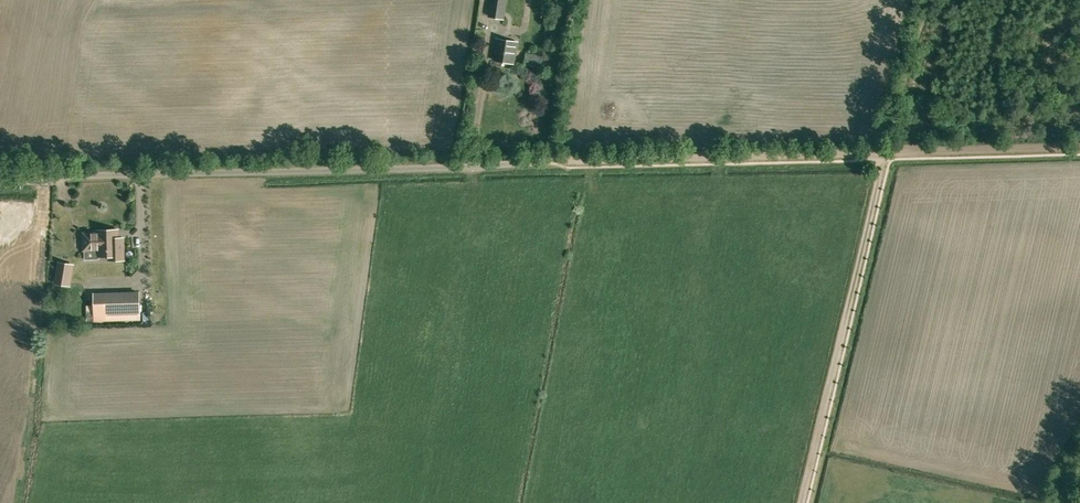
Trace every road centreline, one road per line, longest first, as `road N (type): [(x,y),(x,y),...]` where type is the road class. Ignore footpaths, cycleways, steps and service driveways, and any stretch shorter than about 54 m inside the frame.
road 1 (unclassified): [(0,179),(557,162)]
road 2 (track): [(803,502),(885,155)]
road 3 (track): [(885,155),(557,162)]
road 4 (track): [(885,155),(1079,150)]

